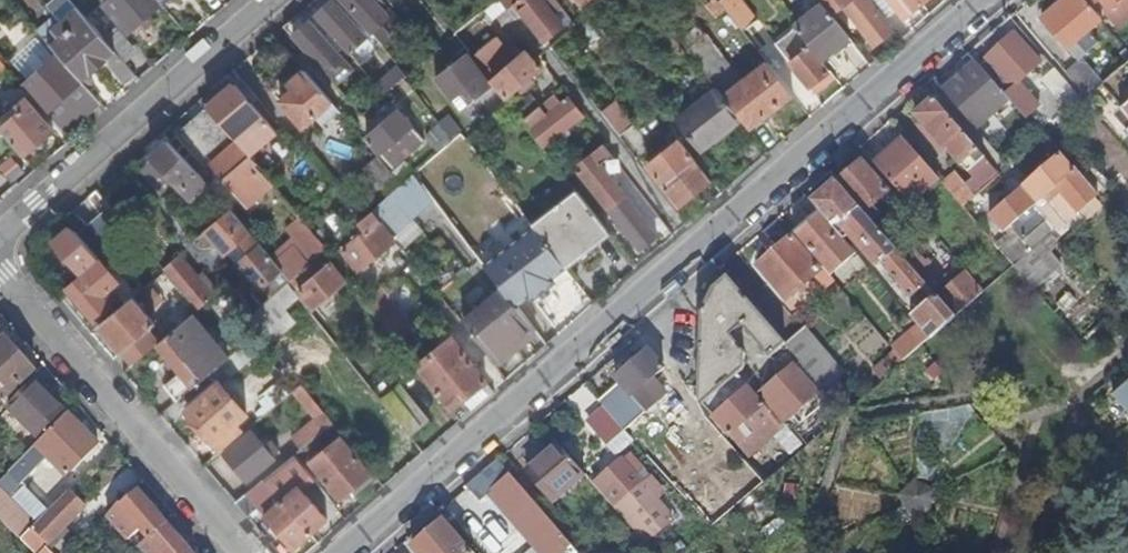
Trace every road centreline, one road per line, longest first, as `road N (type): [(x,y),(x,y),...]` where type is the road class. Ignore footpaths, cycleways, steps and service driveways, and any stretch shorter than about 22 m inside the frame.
road 1 (residential): [(993,0),(346,552)]
road 2 (residential): [(243,552),(0,270)]
road 3 (residential): [(0,239),(273,0)]

